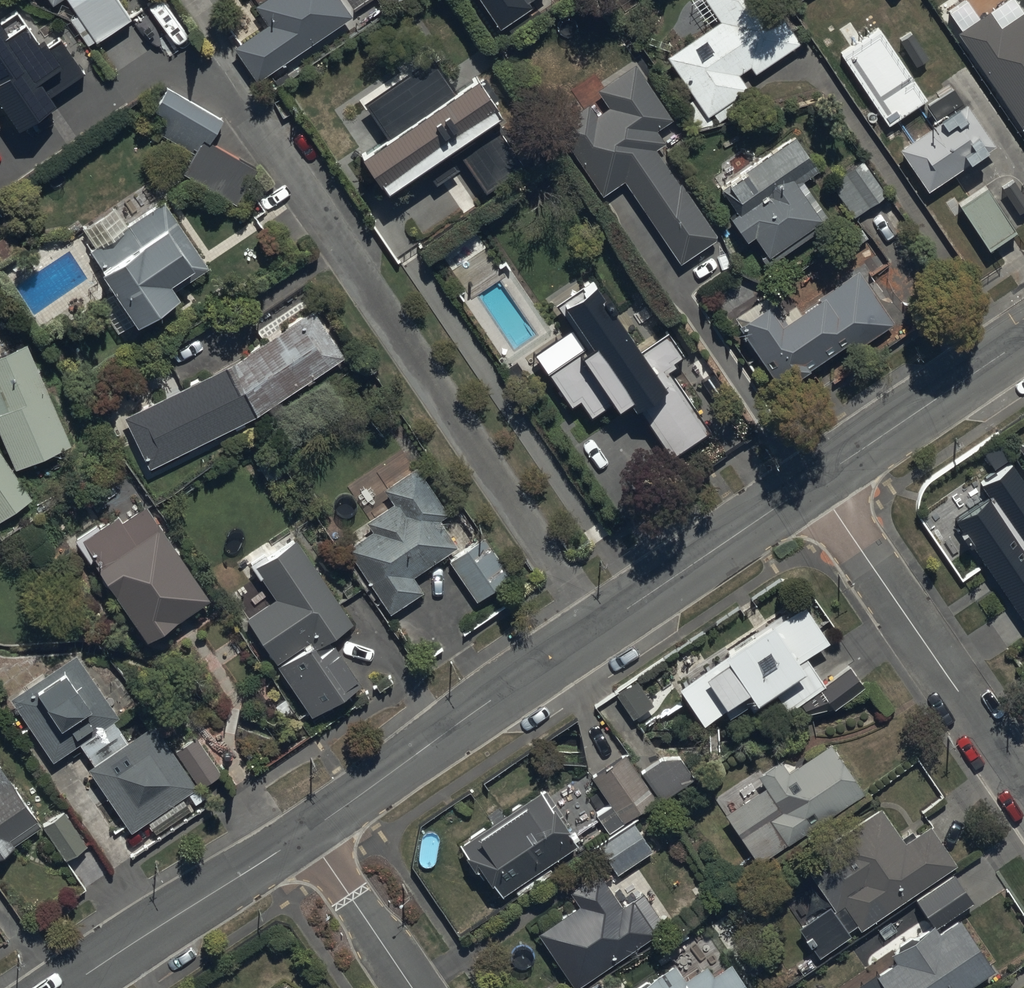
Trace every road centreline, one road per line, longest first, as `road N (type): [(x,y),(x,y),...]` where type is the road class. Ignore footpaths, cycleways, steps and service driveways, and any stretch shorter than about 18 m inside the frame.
road 1 (residential): [(308,834),(814,486)]
road 2 (residential): [(814,486),(1023,792)]
road 3 (residential): [(74,987),(308,834)]
road 4 (residential): [(814,486),(1023,342)]
road 5 (residential): [(308,834),(412,987)]

